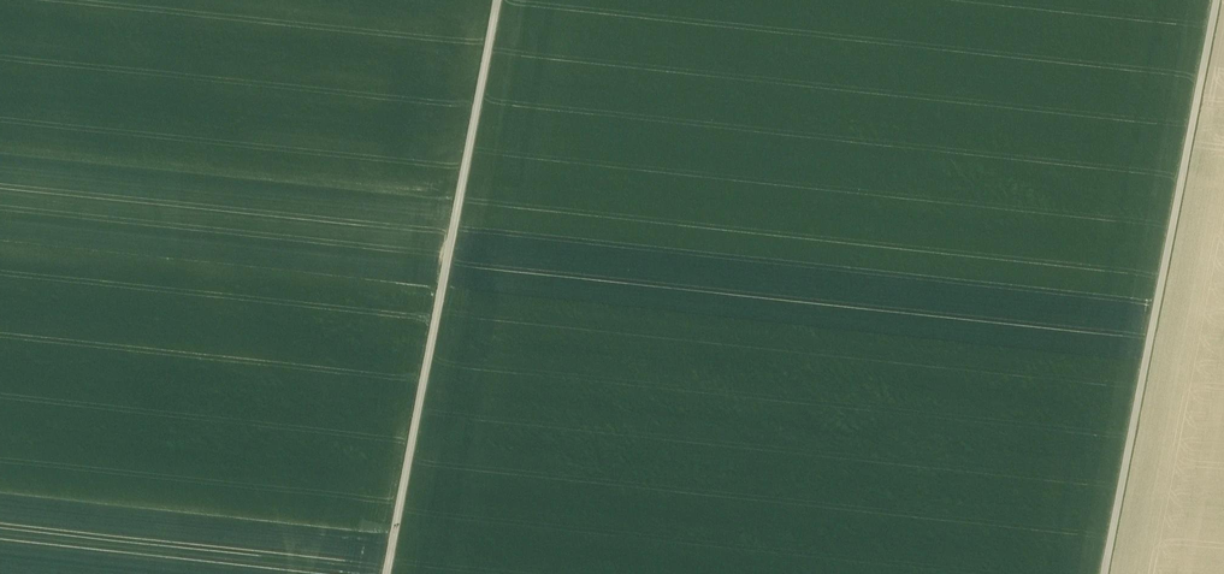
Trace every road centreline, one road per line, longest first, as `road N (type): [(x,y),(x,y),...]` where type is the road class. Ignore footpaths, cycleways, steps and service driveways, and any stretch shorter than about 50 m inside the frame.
road 1 (track): [(1104,573),(1216,0)]
road 2 (track): [(386,573),(497,0)]

